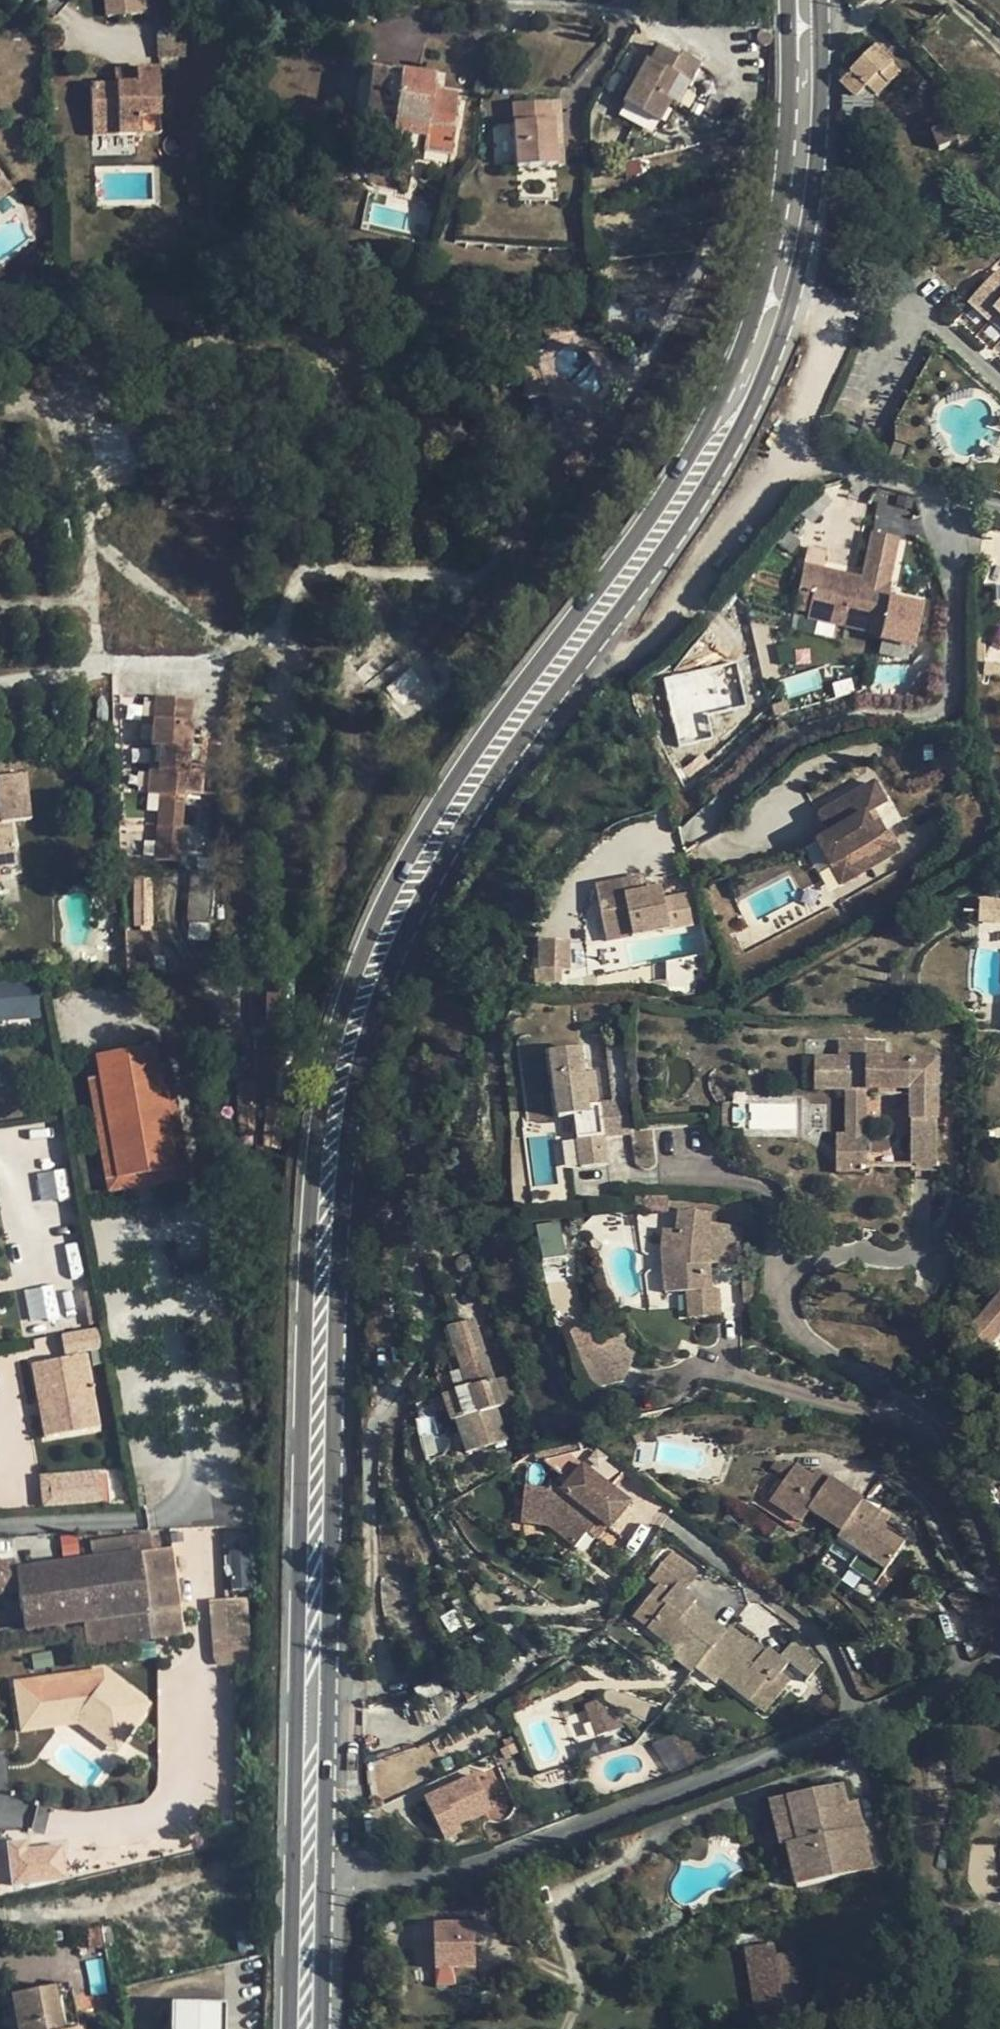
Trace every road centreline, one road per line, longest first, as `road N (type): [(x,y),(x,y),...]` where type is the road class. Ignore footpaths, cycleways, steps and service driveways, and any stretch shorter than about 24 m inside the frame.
road 1 (primary): [(715,404),(399,868),(329,1044),(311,1128),(301,1308),(292,1891)]
road 2 (primary): [(323,1866),(343,1218),(367,1036),(407,924),(572,663)]
road 3 (residential): [(323,1866),(378,1879),(428,1879),(961,1685),(999,1652)]
road 4 (primary): [(572,663),(685,510),(758,394),(790,303)]
road 5 (residential): [(786,461),(665,635),(628,657),(572,663)]
road 6 (primary): [(790,303),(813,190),(819,23)]
road 7 (residential): [(748,54),(546,4),(487,0)]
road 8 (primary): [(780,182),(769,257),(715,404)]
road 9 (residential): [(786,461),(930,501),(999,511)]
road 10 (residential): [(790,303),(833,329),(818,397),(786,461)]
road 11 (primary): [(321,2028),(323,1866)]
road 12 (residential): [(999,1571),(933,1428)]
road 13 (primary): [(292,1891),(288,2028)]
road 14 (primary): [(787,0),(785,134)]
road 15 (residential): [(790,303),(768,321),(735,395),(715,404)]
road 16 (residential): [(780,182),(790,303)]

